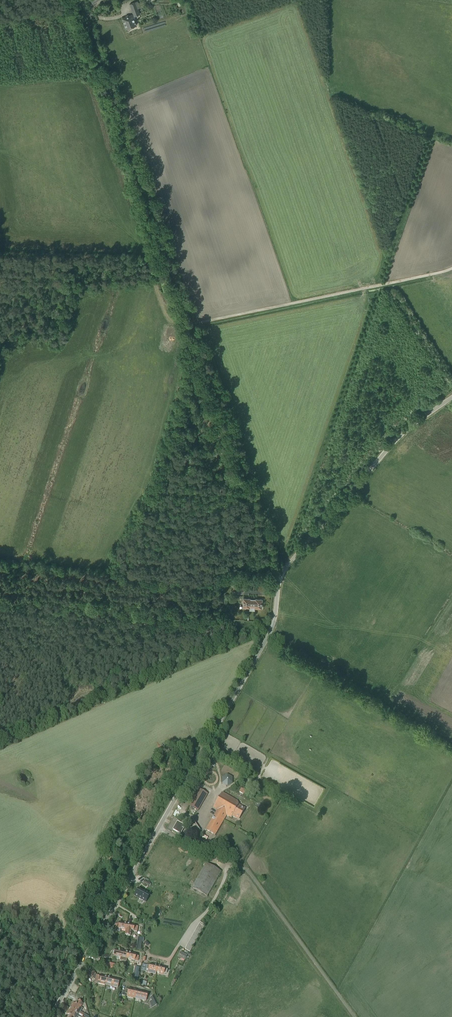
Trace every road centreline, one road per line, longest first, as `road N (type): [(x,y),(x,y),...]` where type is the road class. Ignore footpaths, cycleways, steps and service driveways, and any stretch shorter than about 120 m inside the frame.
road 1 (track): [(281,576),(82,0)]
road 2 (unclassified): [(159,828),(272,631),(281,576),(381,456),(451,398)]
road 3 (track): [(0,556),(238,568),(279,583)]
road 4 (residential): [(355,1016),(245,872),(159,828)]
road 5 (unclassified): [(52,1016),(159,828)]
road 6 (track): [(355,1016),(398,985),(451,889)]

